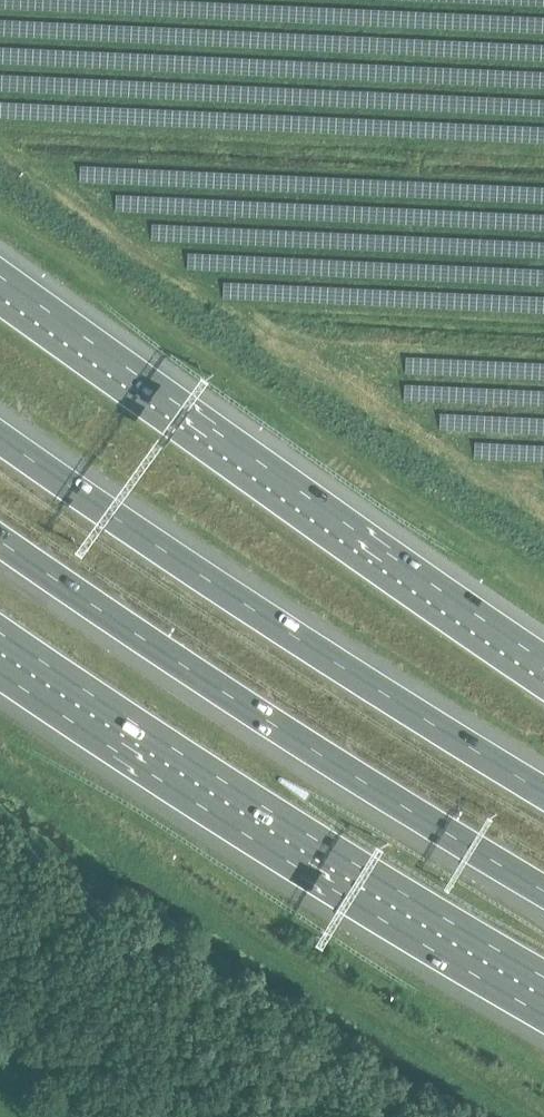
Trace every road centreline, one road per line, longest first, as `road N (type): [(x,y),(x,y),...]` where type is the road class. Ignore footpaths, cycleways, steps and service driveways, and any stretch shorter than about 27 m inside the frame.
road 1 (motorway): [(543,677),(0,293)]
road 2 (motorway): [(543,792),(258,613),(0,431)]
road 3 (motorway): [(0,540),(205,690),(543,897)]
road 4 (motorway): [(0,633),(543,974)]
road 5 (unclassified): [(100,1116),(0,1002)]

